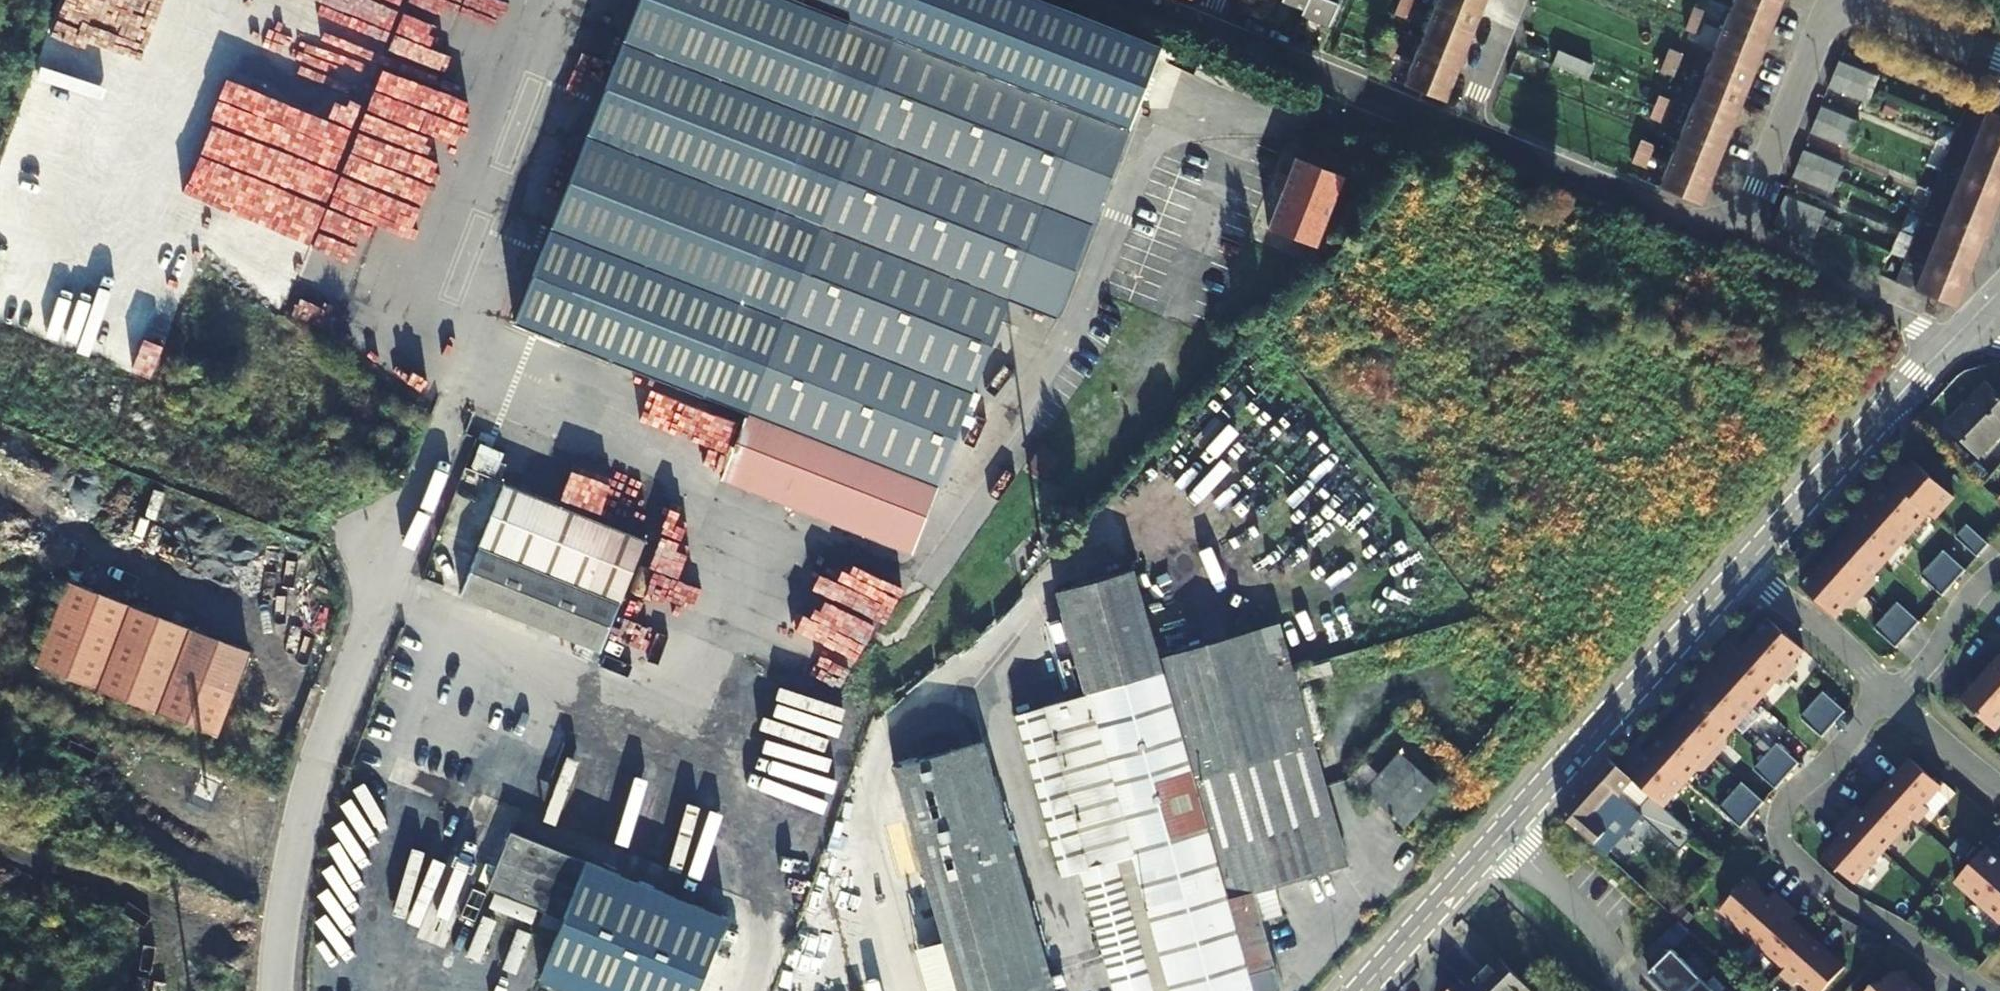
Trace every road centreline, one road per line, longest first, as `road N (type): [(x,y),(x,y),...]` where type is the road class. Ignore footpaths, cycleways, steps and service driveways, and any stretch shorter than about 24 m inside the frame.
road 1 (residential): [(275,990),(286,889),(310,787),(434,465)]
road 2 (residential): [(1978,990),(1907,936),(1835,897),(1781,843),(1781,805),(1840,752),(1882,687)]
road 3 (tertiary): [(1740,571),(1497,839)]
road 4 (tertiary): [(1949,342),(1740,571)]
road 5 (residential): [(1464,132),(1740,239)]
road 6 (residential): [(1210,28),(1464,132)]
road 7 (residential): [(1740,239),(1830,0)]
road 8 (residential): [(1949,342),(1740,239)]
road 9 (tertiary): [(1497,839),(1359,990)]
road 10 (residential): [(1497,839),(1591,926),(1624,990)]
road 11 (residential): [(1740,571),(1816,623),(1882,687)]
road 12 (residential): [(1999,566),(1895,699)]
road 13 (residential): [(1849,0),(1999,61)]
road 14 (residential): [(1464,132),(1515,0)]
road 15 (residential): [(1895,699),(1999,790)]

